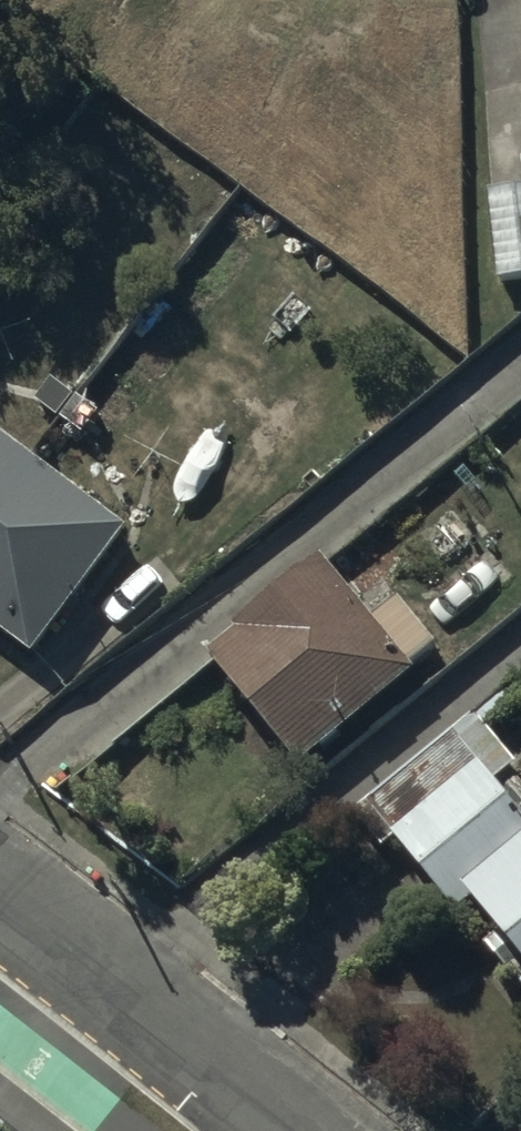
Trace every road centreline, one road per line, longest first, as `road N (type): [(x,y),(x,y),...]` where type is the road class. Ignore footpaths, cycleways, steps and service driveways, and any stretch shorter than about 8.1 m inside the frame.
road 1 (residential): [(520,366),(0,794)]
road 2 (unclassified): [(0,894),(300,1130)]

